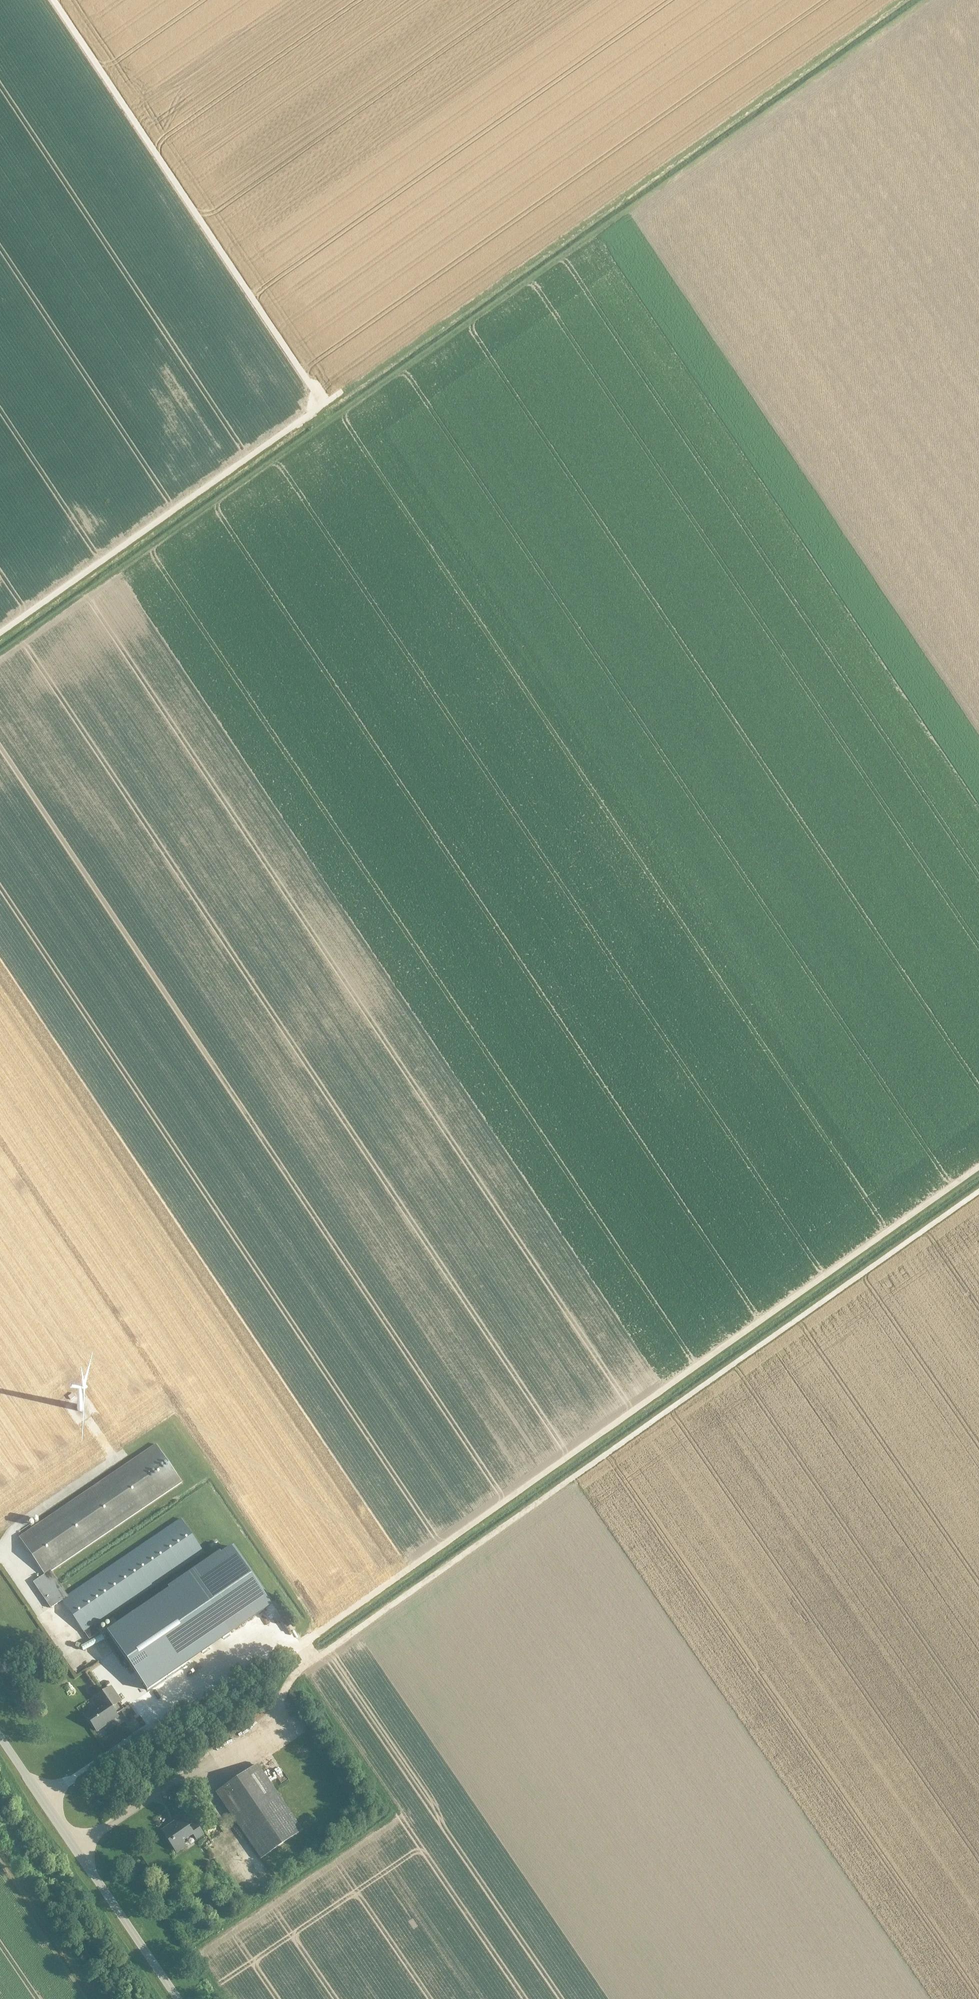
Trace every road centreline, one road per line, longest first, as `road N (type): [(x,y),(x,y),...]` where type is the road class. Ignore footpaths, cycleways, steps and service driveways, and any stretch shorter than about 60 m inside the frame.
road 1 (unclassified): [(180,1998),(0,1737)]

